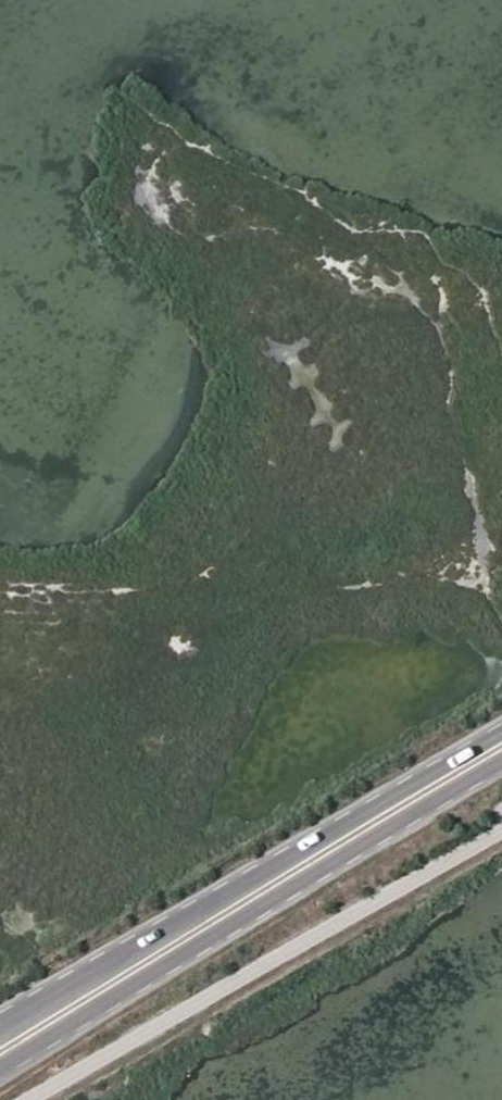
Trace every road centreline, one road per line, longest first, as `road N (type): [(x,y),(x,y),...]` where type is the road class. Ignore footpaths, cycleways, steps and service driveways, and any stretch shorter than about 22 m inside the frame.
road 1 (primary): [(0,1061),(501,762)]
road 2 (primary): [(501,733),(0,1030)]

